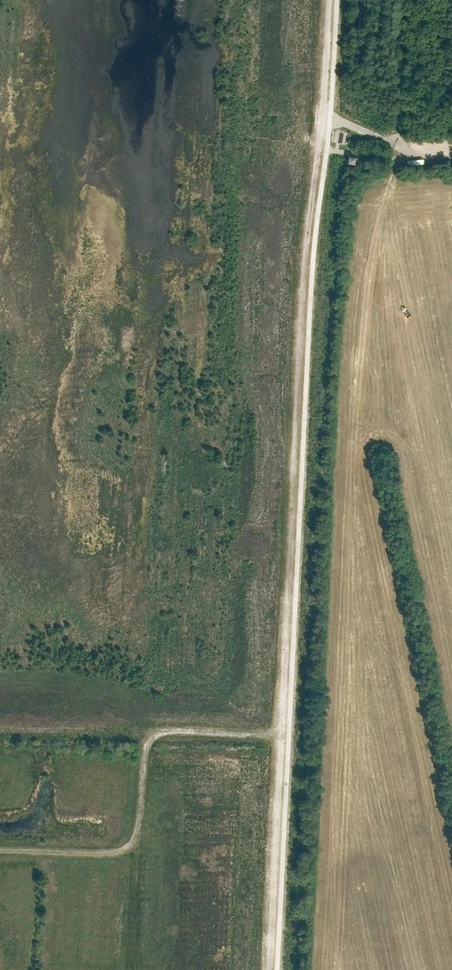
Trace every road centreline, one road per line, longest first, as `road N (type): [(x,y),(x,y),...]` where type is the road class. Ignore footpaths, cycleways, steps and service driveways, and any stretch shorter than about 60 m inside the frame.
road 1 (track): [(0,852),(110,854),(126,846),(137,827),(144,748),(154,733),(281,734),(304,252),(318,149)]
road 2 (track): [(268,969),(281,734),(290,734)]
road 3 (track): [(325,0),(318,149)]

